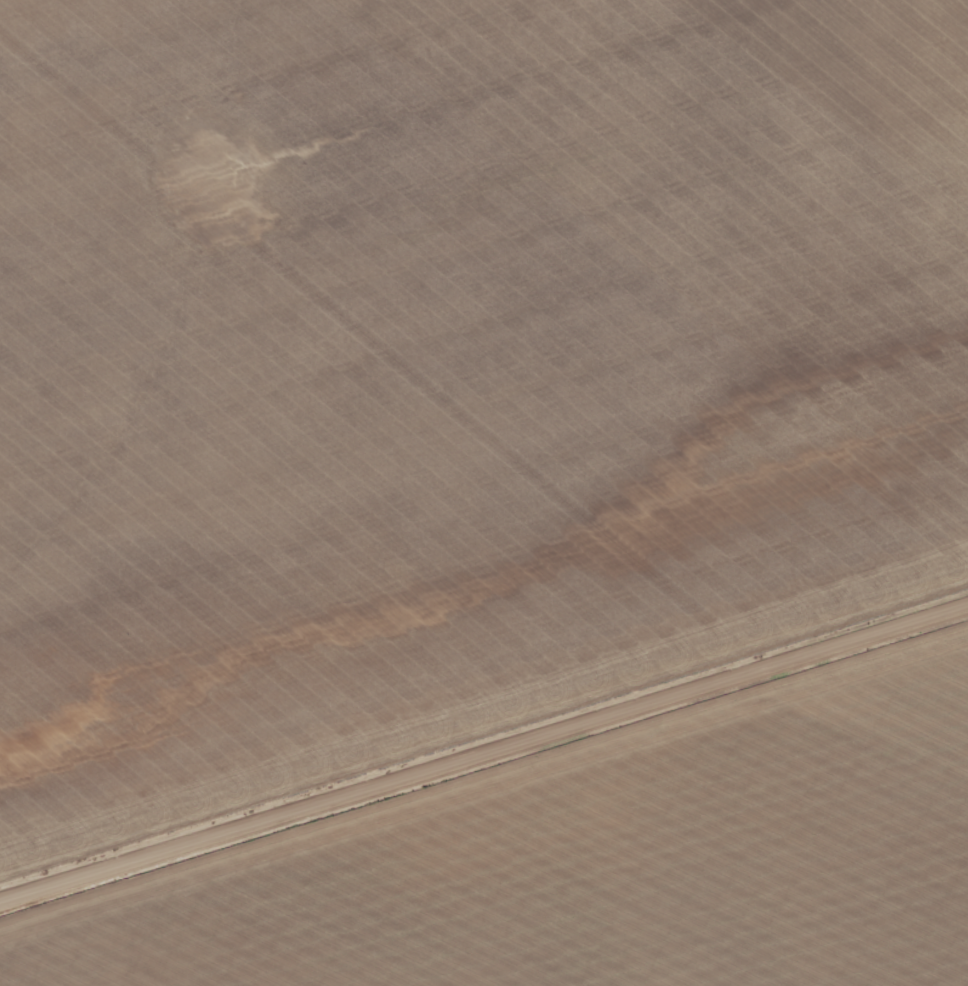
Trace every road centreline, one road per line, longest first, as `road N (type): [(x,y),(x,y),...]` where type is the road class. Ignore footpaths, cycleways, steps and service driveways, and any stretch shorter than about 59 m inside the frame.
road 1 (residential): [(0,901),(967,603)]

